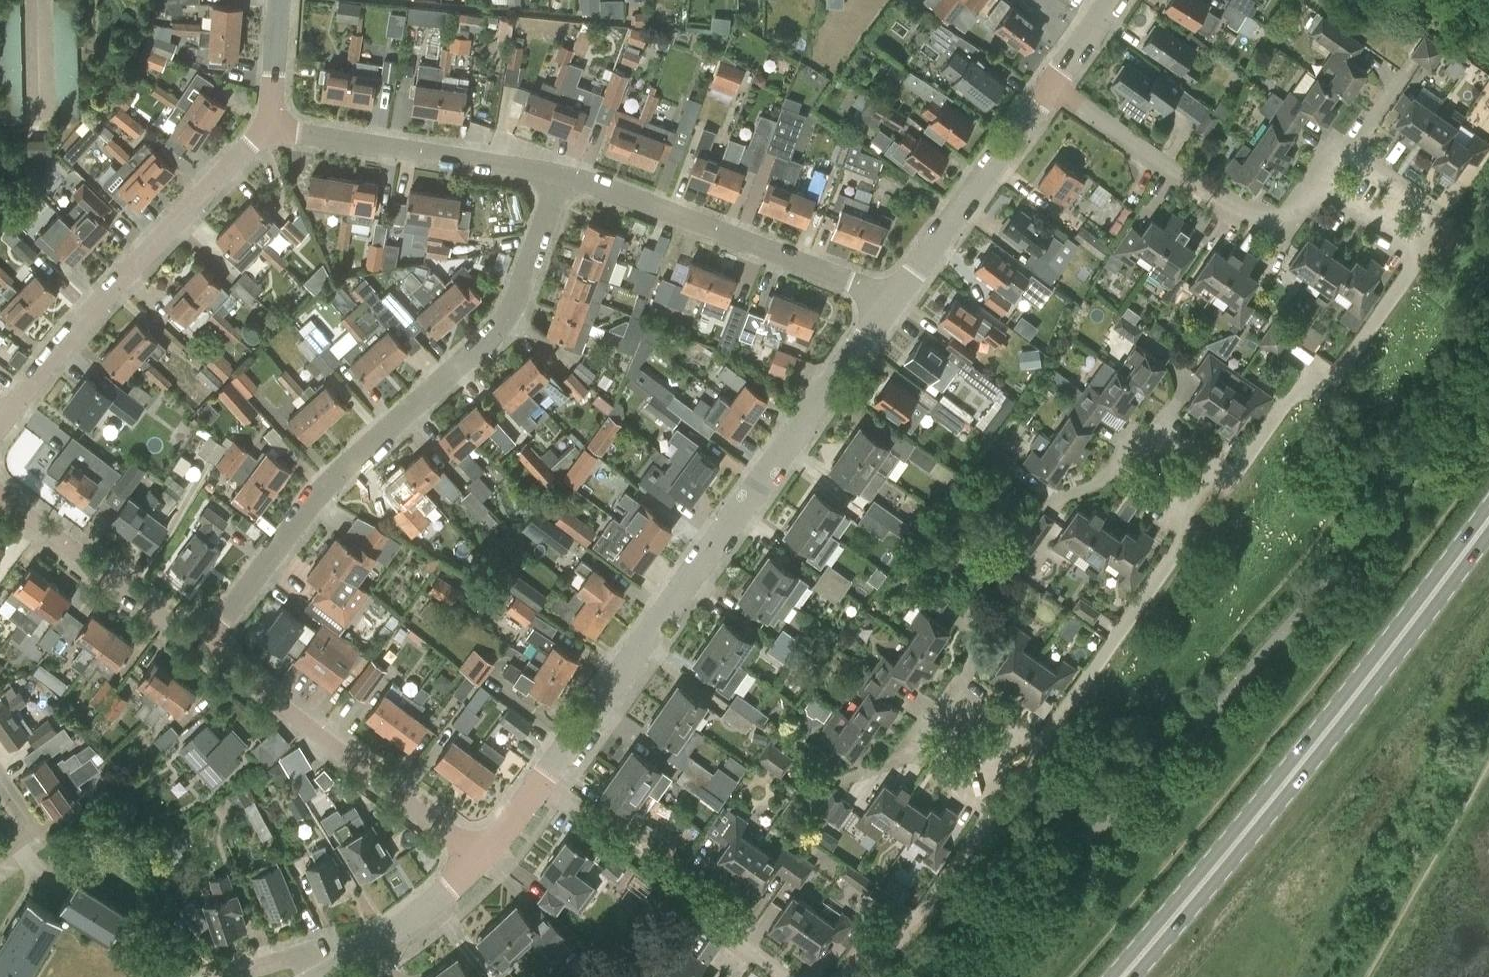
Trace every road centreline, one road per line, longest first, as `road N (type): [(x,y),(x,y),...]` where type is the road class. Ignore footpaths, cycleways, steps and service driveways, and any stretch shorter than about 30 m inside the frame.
road 1 (residential): [(202,643),(310,486),(356,437),(495,324),(558,172)]
road 2 (tertiary): [(539,785),(894,300)]
road 3 (primary): [(1488,520),(1119,976)]
road 4 (residential): [(1214,471),(1230,482),(1295,391),(1335,375),(1414,263),(1409,240),(1319,182)]
road 5 (residential): [(0,425),(80,324),(271,122)]
road 6 (residential): [(894,300),(558,172)]
road 7 (residential): [(202,643),(484,855)]
road 8 (residential): [(1319,182),(1293,217),(1254,221),(1050,86)]
road 9 (residential): [(539,785),(687,885),(782,976)]
road 10 (residential): [(1019,744),(1040,745),(1184,541),(1182,514)]
road 11 (residential): [(558,172),(294,135),(271,122)]
road 12 (tertiary): [(894,300),(1050,86)]
road 13 (residential): [(837,976),(876,926),(911,925),(990,814),(982,795)]
road 14 (residential): [(0,496),(202,643)]
road 15 (residential): [(1019,744),(951,697),(916,749),(982,795)]
road 16 (residential): [(1182,514),(1114,469),(1136,435),(1160,434),(1214,471)]
road 17 (tertiary): [(327,975),(444,895),(484,855)]
road 18 (residential): [(271,122),(279,0)]

